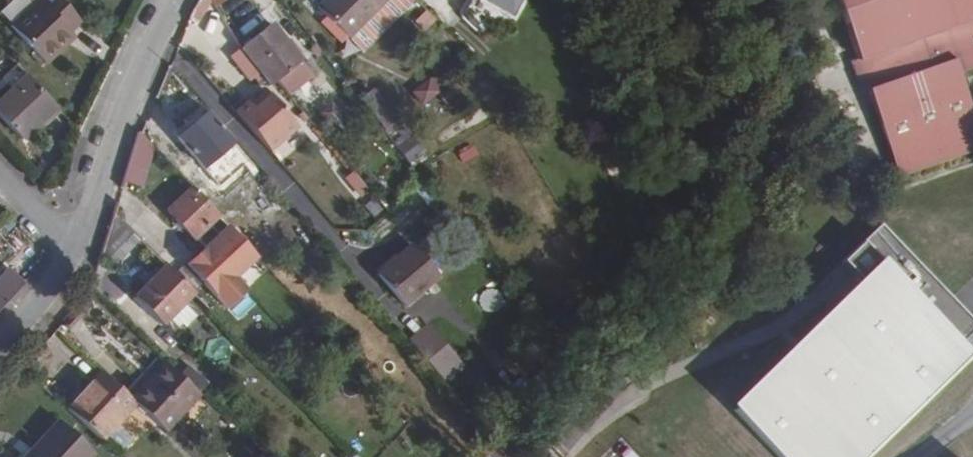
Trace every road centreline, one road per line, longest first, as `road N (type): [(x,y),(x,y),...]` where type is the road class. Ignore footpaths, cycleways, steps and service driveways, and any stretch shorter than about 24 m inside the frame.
road 1 (residential): [(65,240),(140,53),(170,0)]

